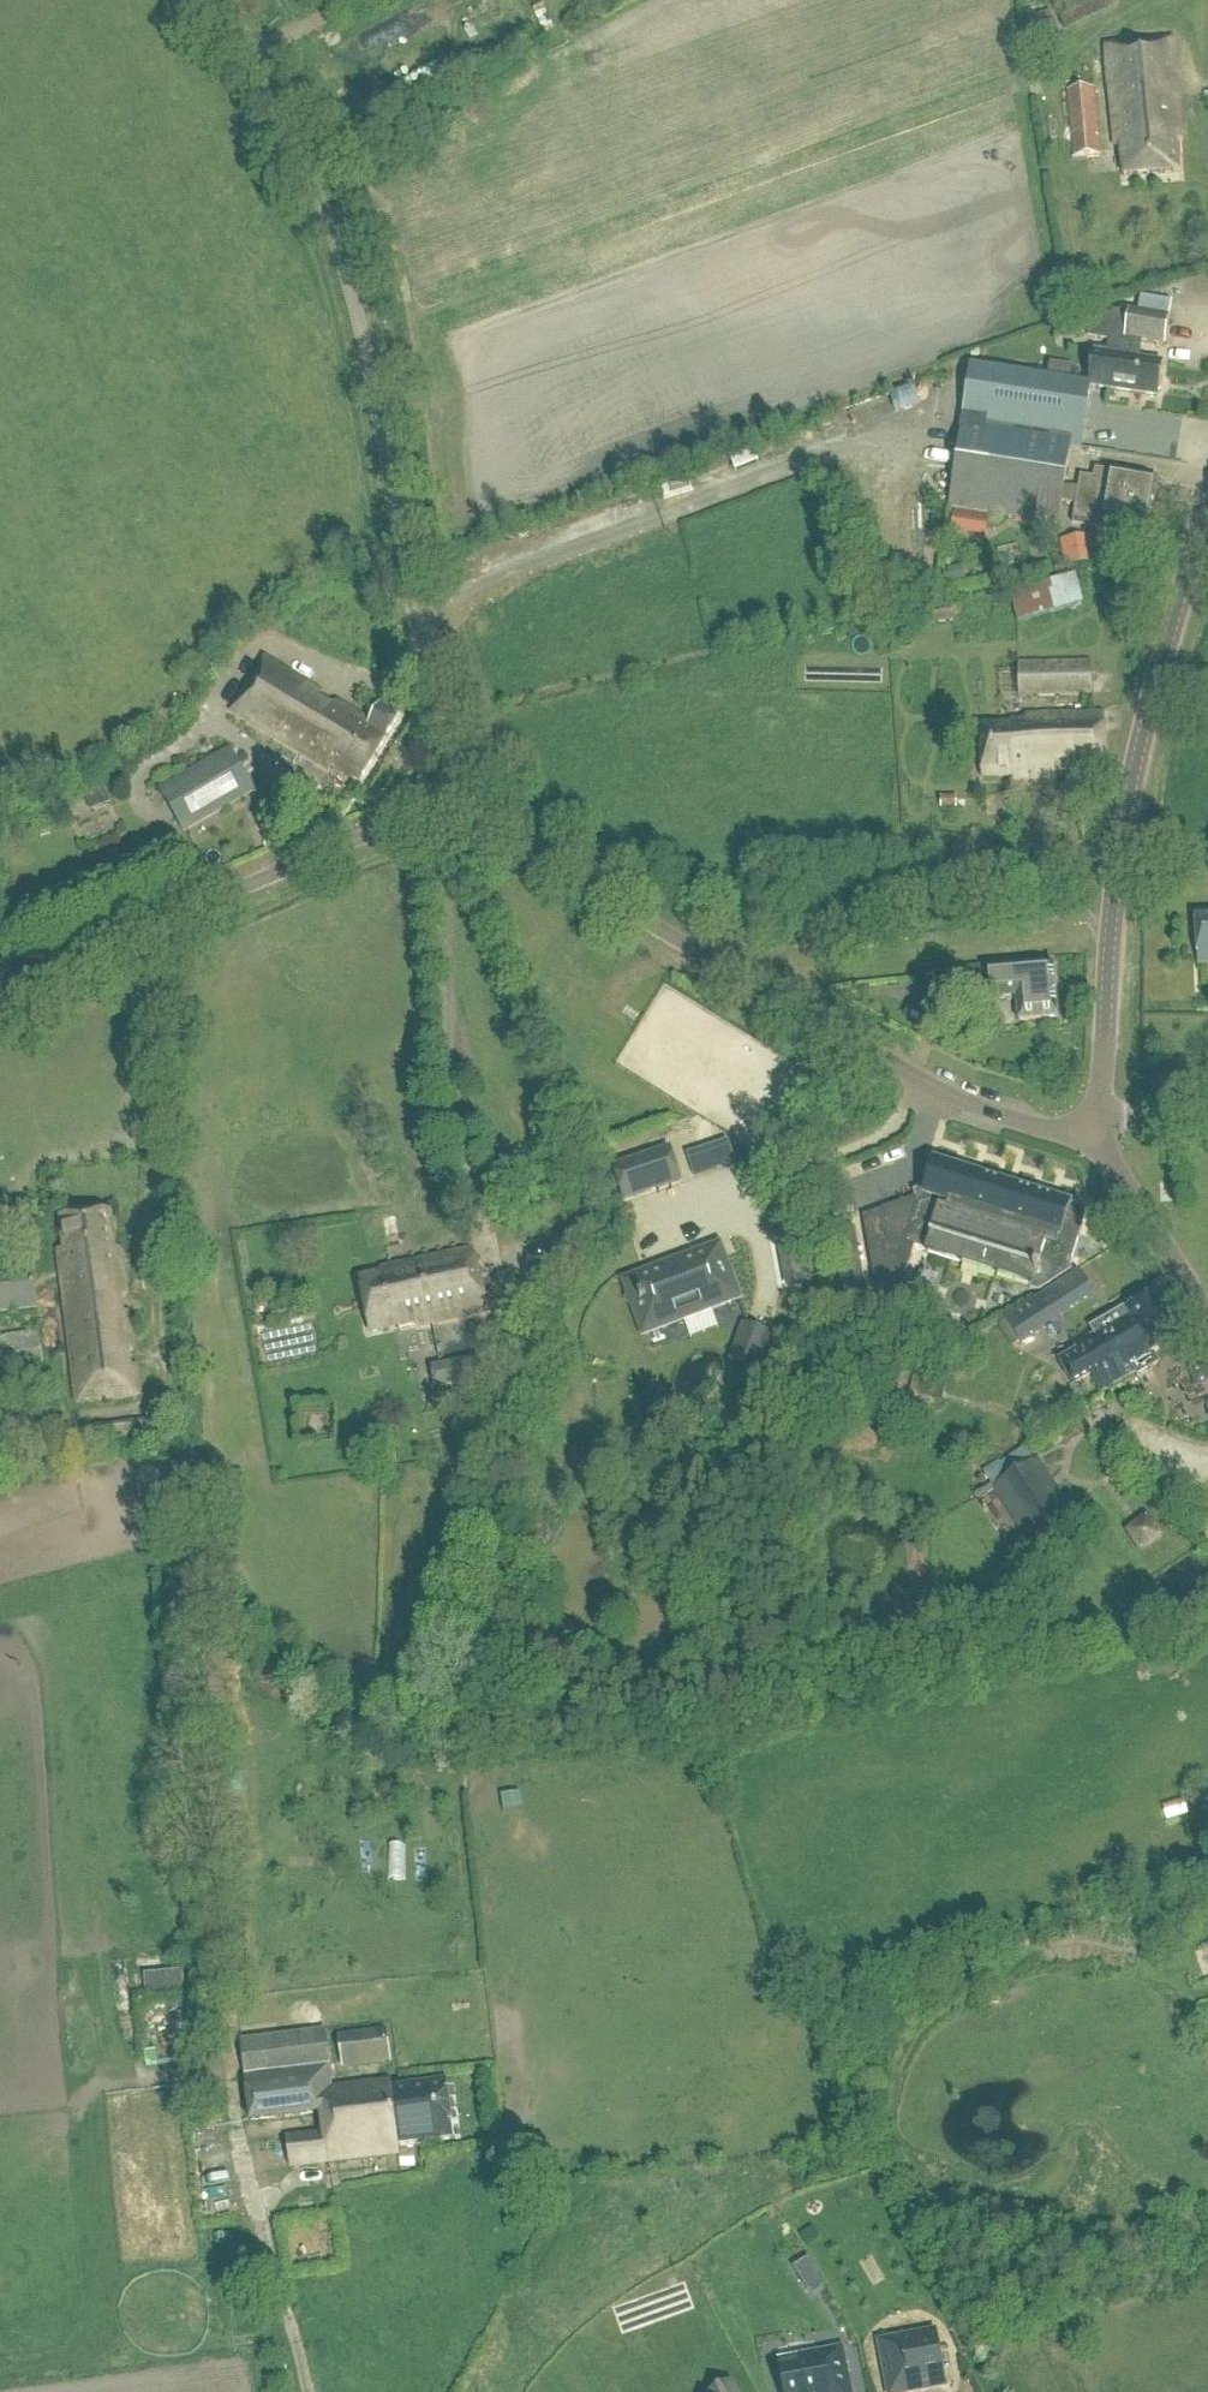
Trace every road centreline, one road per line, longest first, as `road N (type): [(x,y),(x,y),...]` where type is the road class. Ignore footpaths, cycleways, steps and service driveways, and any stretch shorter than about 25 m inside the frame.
road 1 (unclassified): [(452,821),(448,750),(346,251),(308,157),(213,0)]
road 2 (tertiary): [(1097,1122),(1051,1130),(960,1098),(495,830),(452,821)]
road 3 (tertiary): [(1097,1122),(1113,912),(1134,775),(1207,512)]
road 4 (tertiary): [(0,993),(383,830),(452,821)]
road 5 (tertiary): [(1207,1321),(1113,1170),(1097,1122)]

